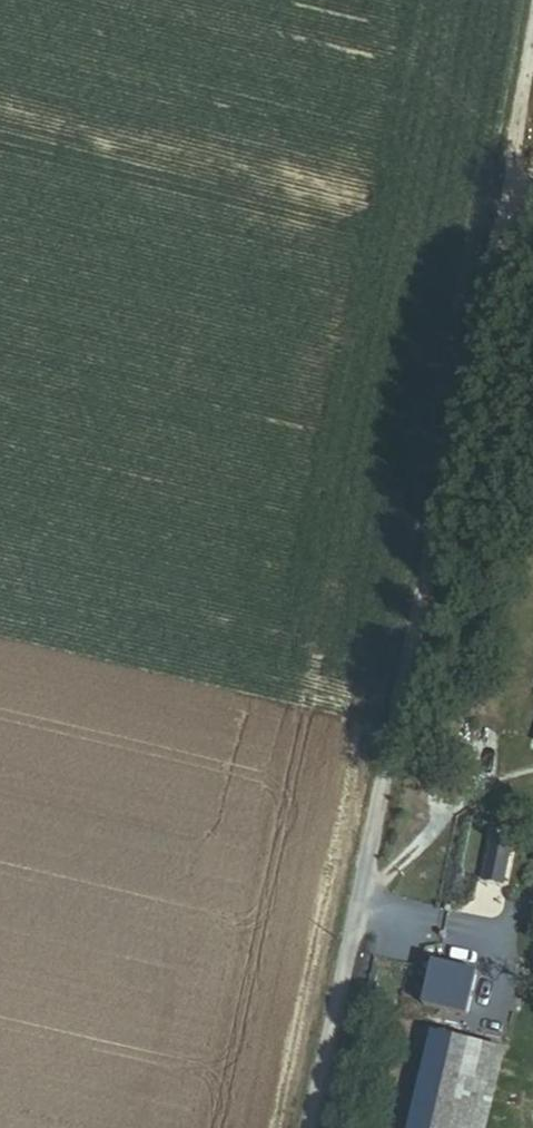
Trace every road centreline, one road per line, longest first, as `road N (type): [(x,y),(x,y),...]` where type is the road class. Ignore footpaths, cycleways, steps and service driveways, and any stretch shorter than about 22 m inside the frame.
road 1 (unclassified): [(514,190),(310,1127)]
road 2 (track): [(532,68),(514,190)]

